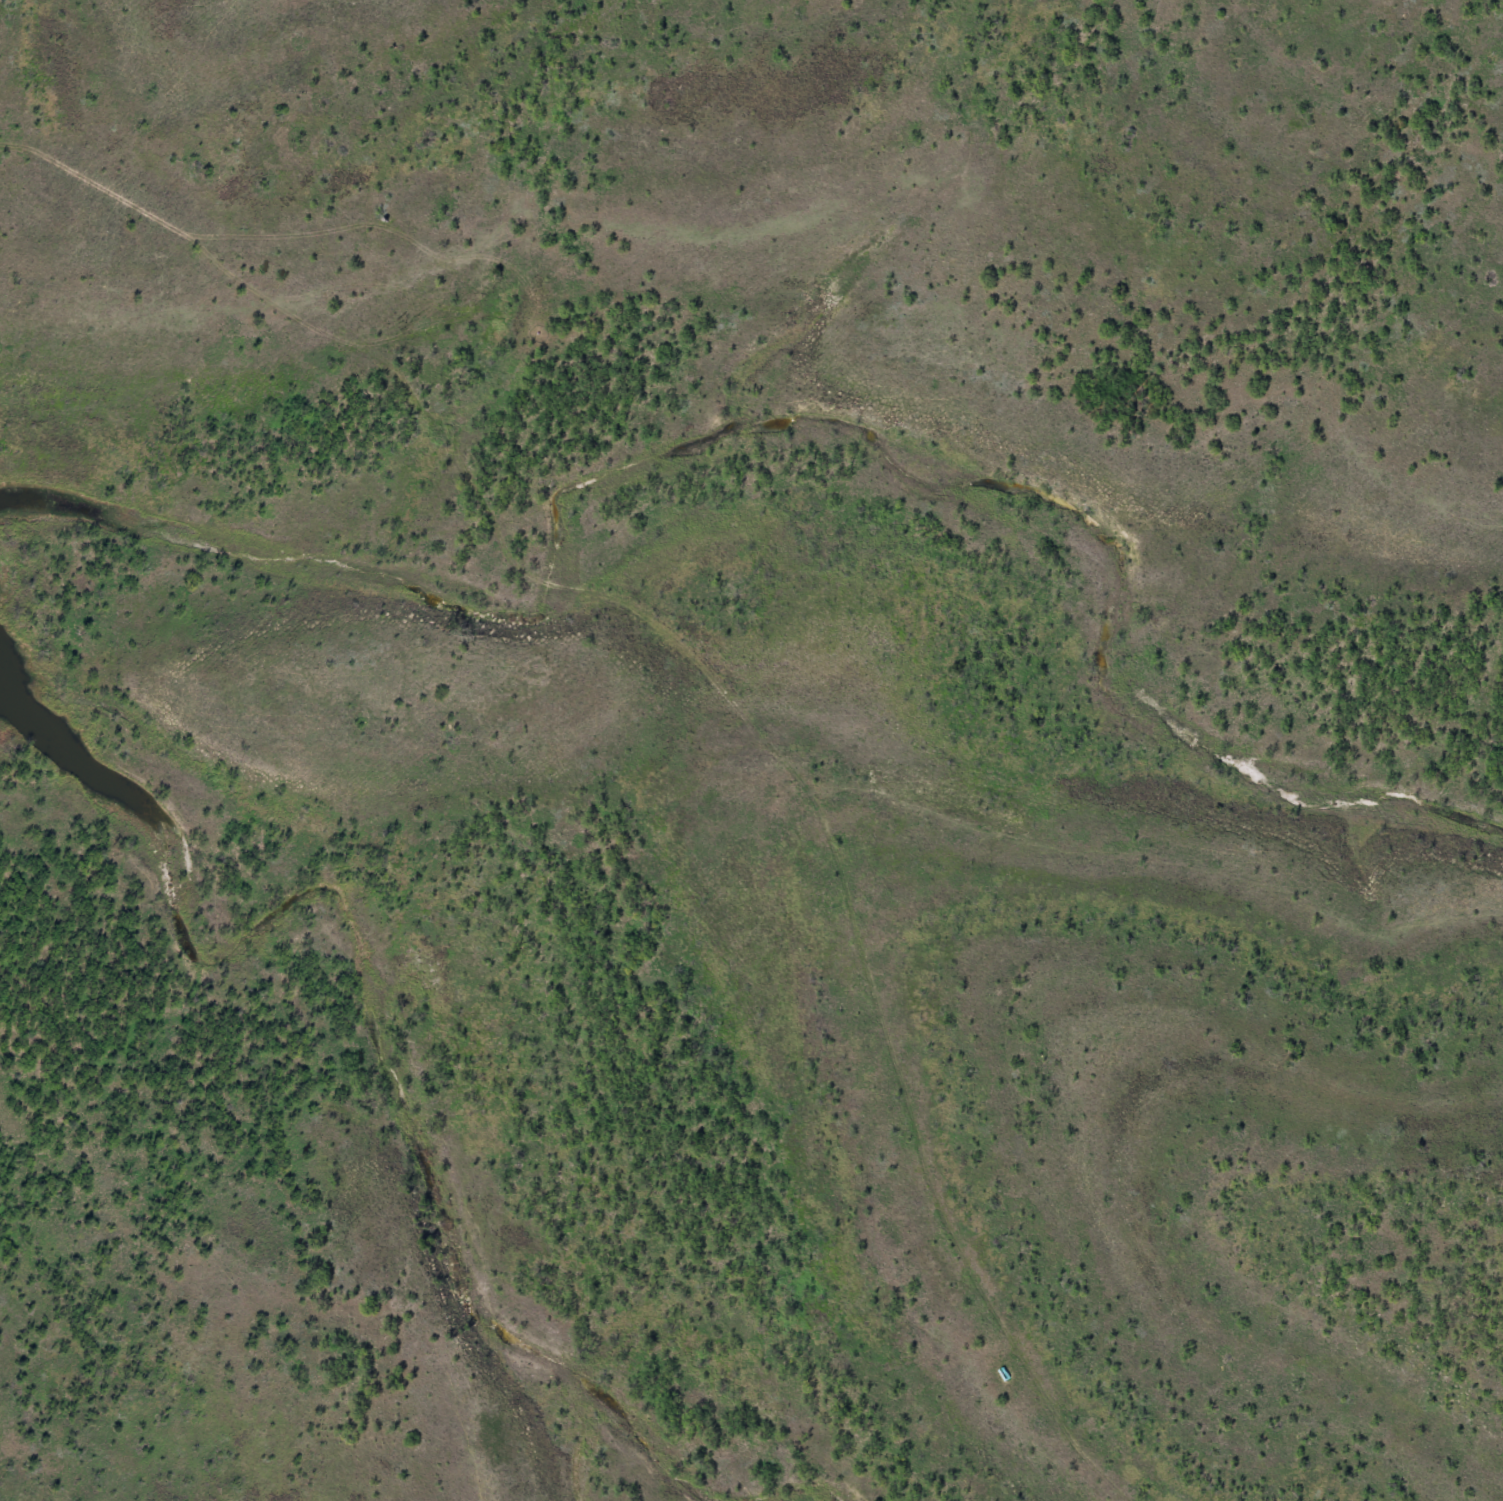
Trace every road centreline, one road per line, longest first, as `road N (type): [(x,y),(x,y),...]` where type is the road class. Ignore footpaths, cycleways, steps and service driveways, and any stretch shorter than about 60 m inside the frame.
road 1 (residential): [(0,96),(70,113),(206,199),(323,301),(535,535),(560,540),(692,647),(747,723),(864,951),(909,1149),(1091,1454),(1136,1500)]

